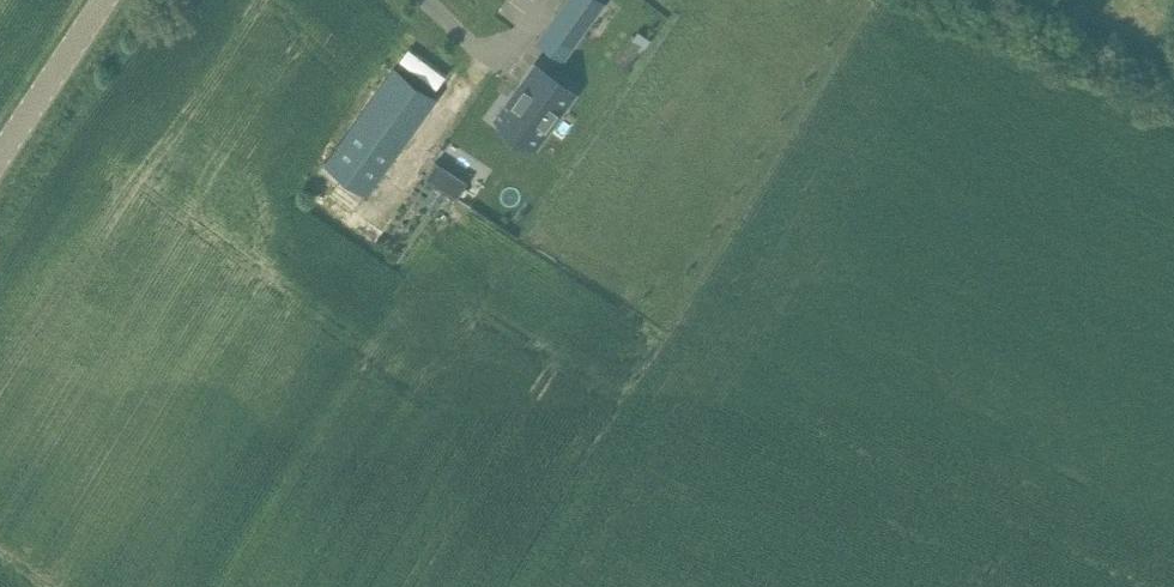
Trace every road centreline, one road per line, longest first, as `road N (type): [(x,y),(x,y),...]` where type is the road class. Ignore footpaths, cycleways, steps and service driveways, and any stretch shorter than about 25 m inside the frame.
road 1 (unclassified): [(0,151),(102,0)]

